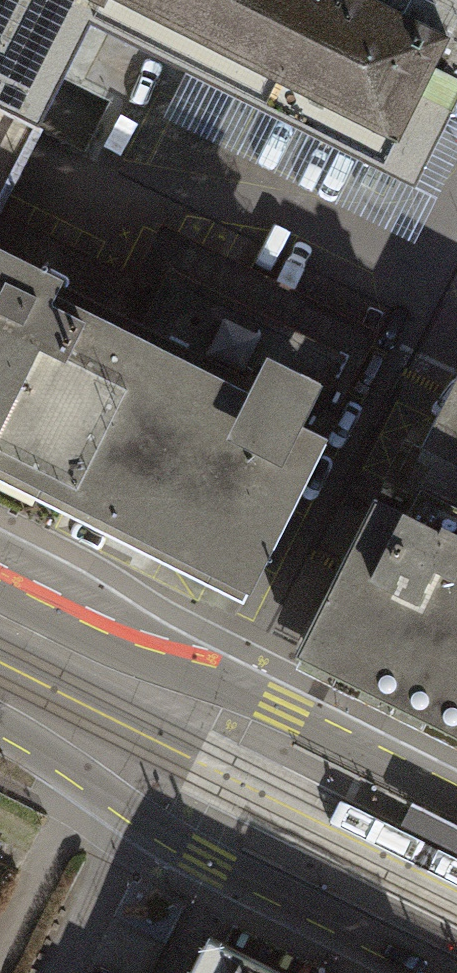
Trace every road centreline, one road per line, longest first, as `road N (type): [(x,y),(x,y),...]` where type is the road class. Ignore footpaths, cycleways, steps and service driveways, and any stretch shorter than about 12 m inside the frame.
road 1 (tertiary): [(456,797),(0,577)]
road 2 (tertiary): [(0,726),(174,843),(431,972)]

